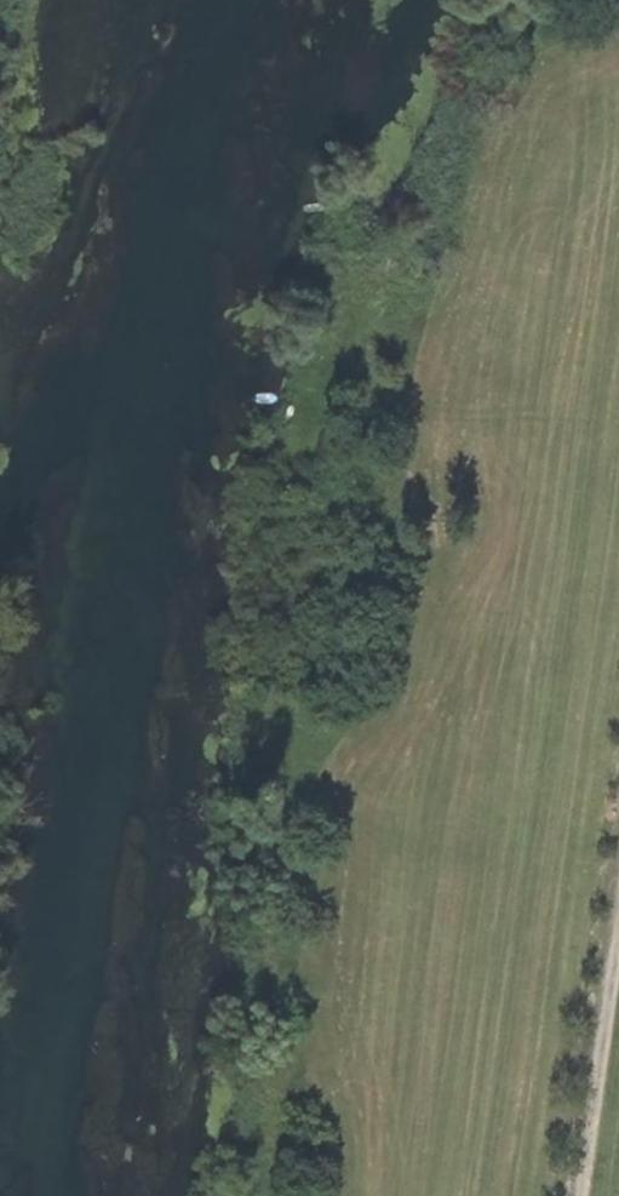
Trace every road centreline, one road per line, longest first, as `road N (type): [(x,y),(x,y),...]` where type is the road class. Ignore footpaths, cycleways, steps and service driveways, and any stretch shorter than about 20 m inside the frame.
road 1 (track): [(618,917),(580,1195)]

